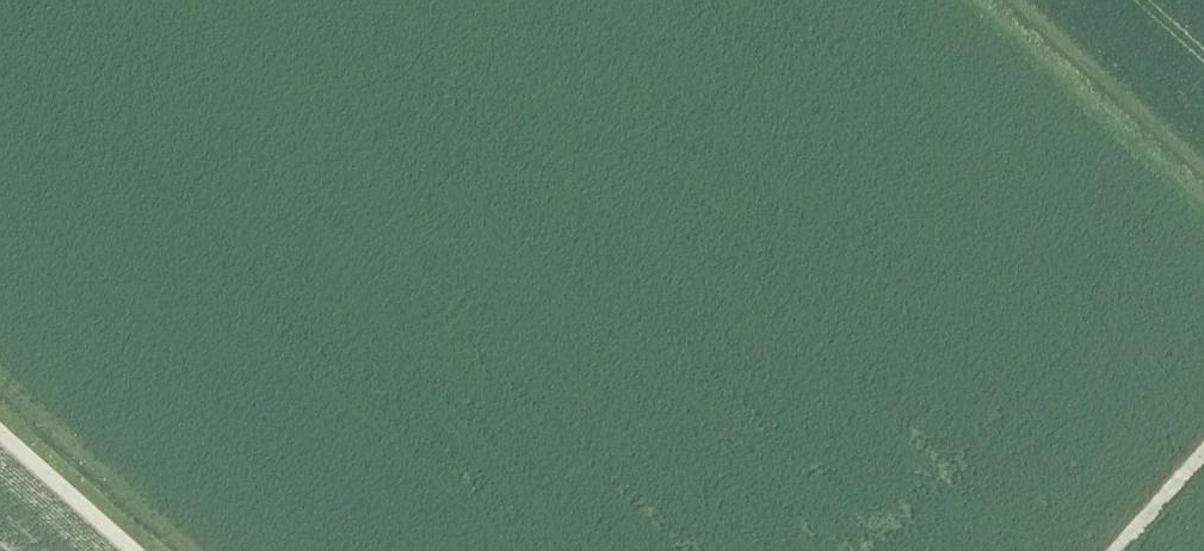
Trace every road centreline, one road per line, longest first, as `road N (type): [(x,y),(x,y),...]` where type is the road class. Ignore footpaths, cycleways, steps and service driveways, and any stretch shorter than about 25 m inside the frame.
road 1 (track): [(136,550),(0,431)]
road 2 (track): [(1118,550),(1203,456)]

